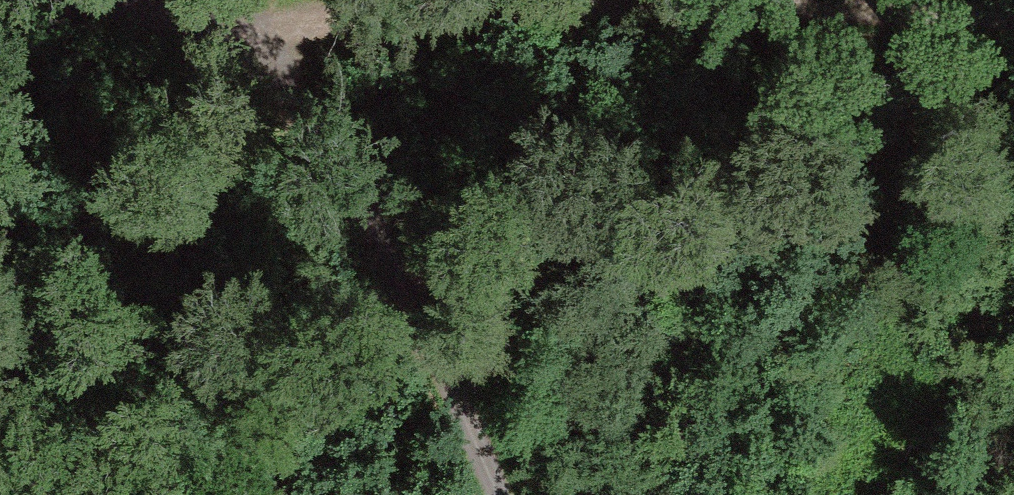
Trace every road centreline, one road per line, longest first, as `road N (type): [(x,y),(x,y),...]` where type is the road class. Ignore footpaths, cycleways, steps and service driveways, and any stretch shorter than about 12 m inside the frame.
road 1 (track): [(240,38),(355,192),(494,494)]
road 2 (track): [(240,38),(758,29)]
road 3 (track): [(758,29),(1013,32)]
road 4 (track): [(85,0),(240,38)]

